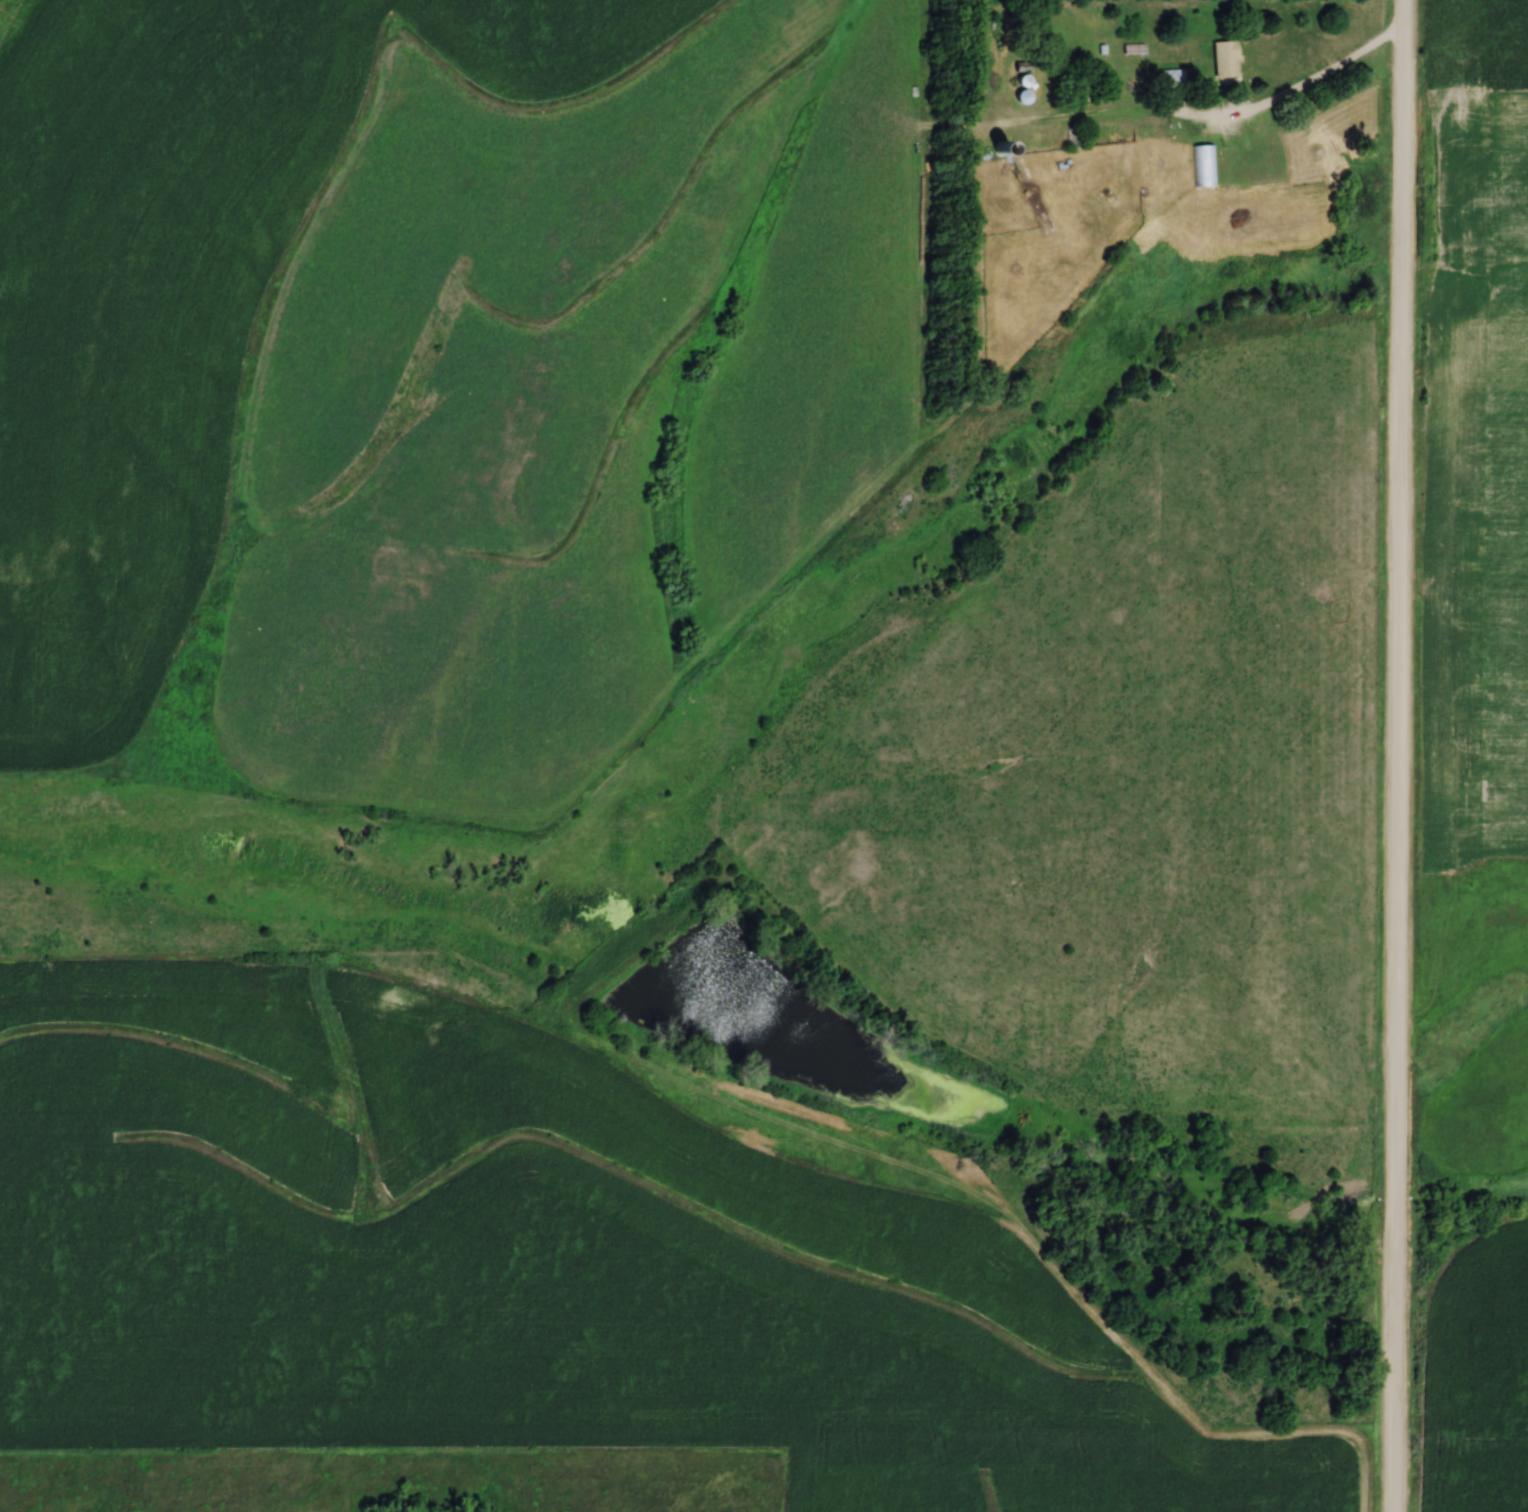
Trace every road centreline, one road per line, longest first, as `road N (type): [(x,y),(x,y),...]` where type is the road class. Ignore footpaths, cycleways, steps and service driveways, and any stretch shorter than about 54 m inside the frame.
road 1 (residential): [(1392,1511),(1400,0)]

